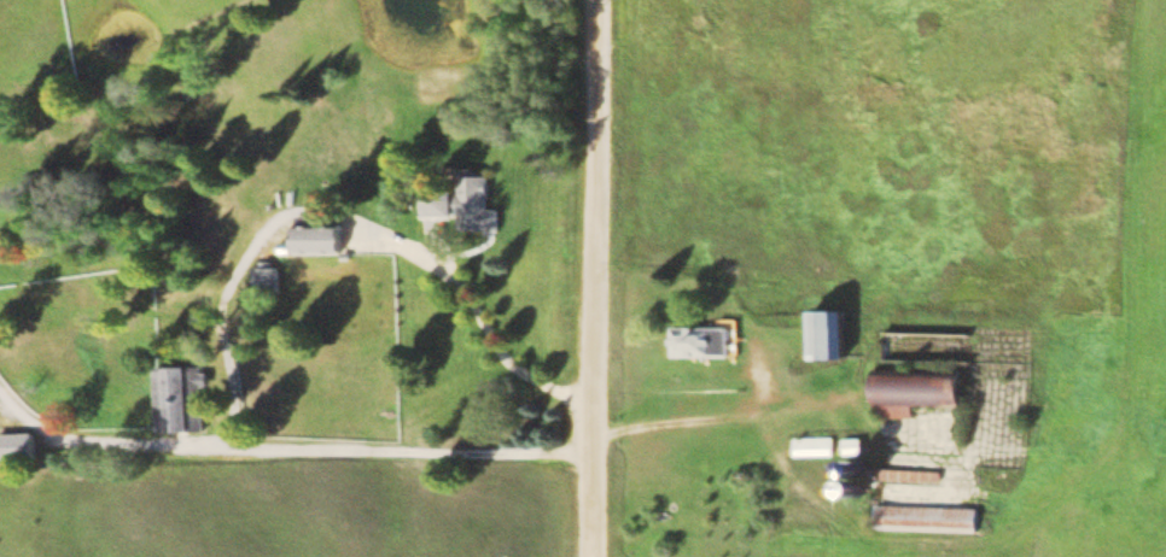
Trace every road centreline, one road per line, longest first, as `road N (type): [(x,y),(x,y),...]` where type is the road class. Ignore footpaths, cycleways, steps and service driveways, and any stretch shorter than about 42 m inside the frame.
road 1 (residential): [(595,556),(599,0)]

